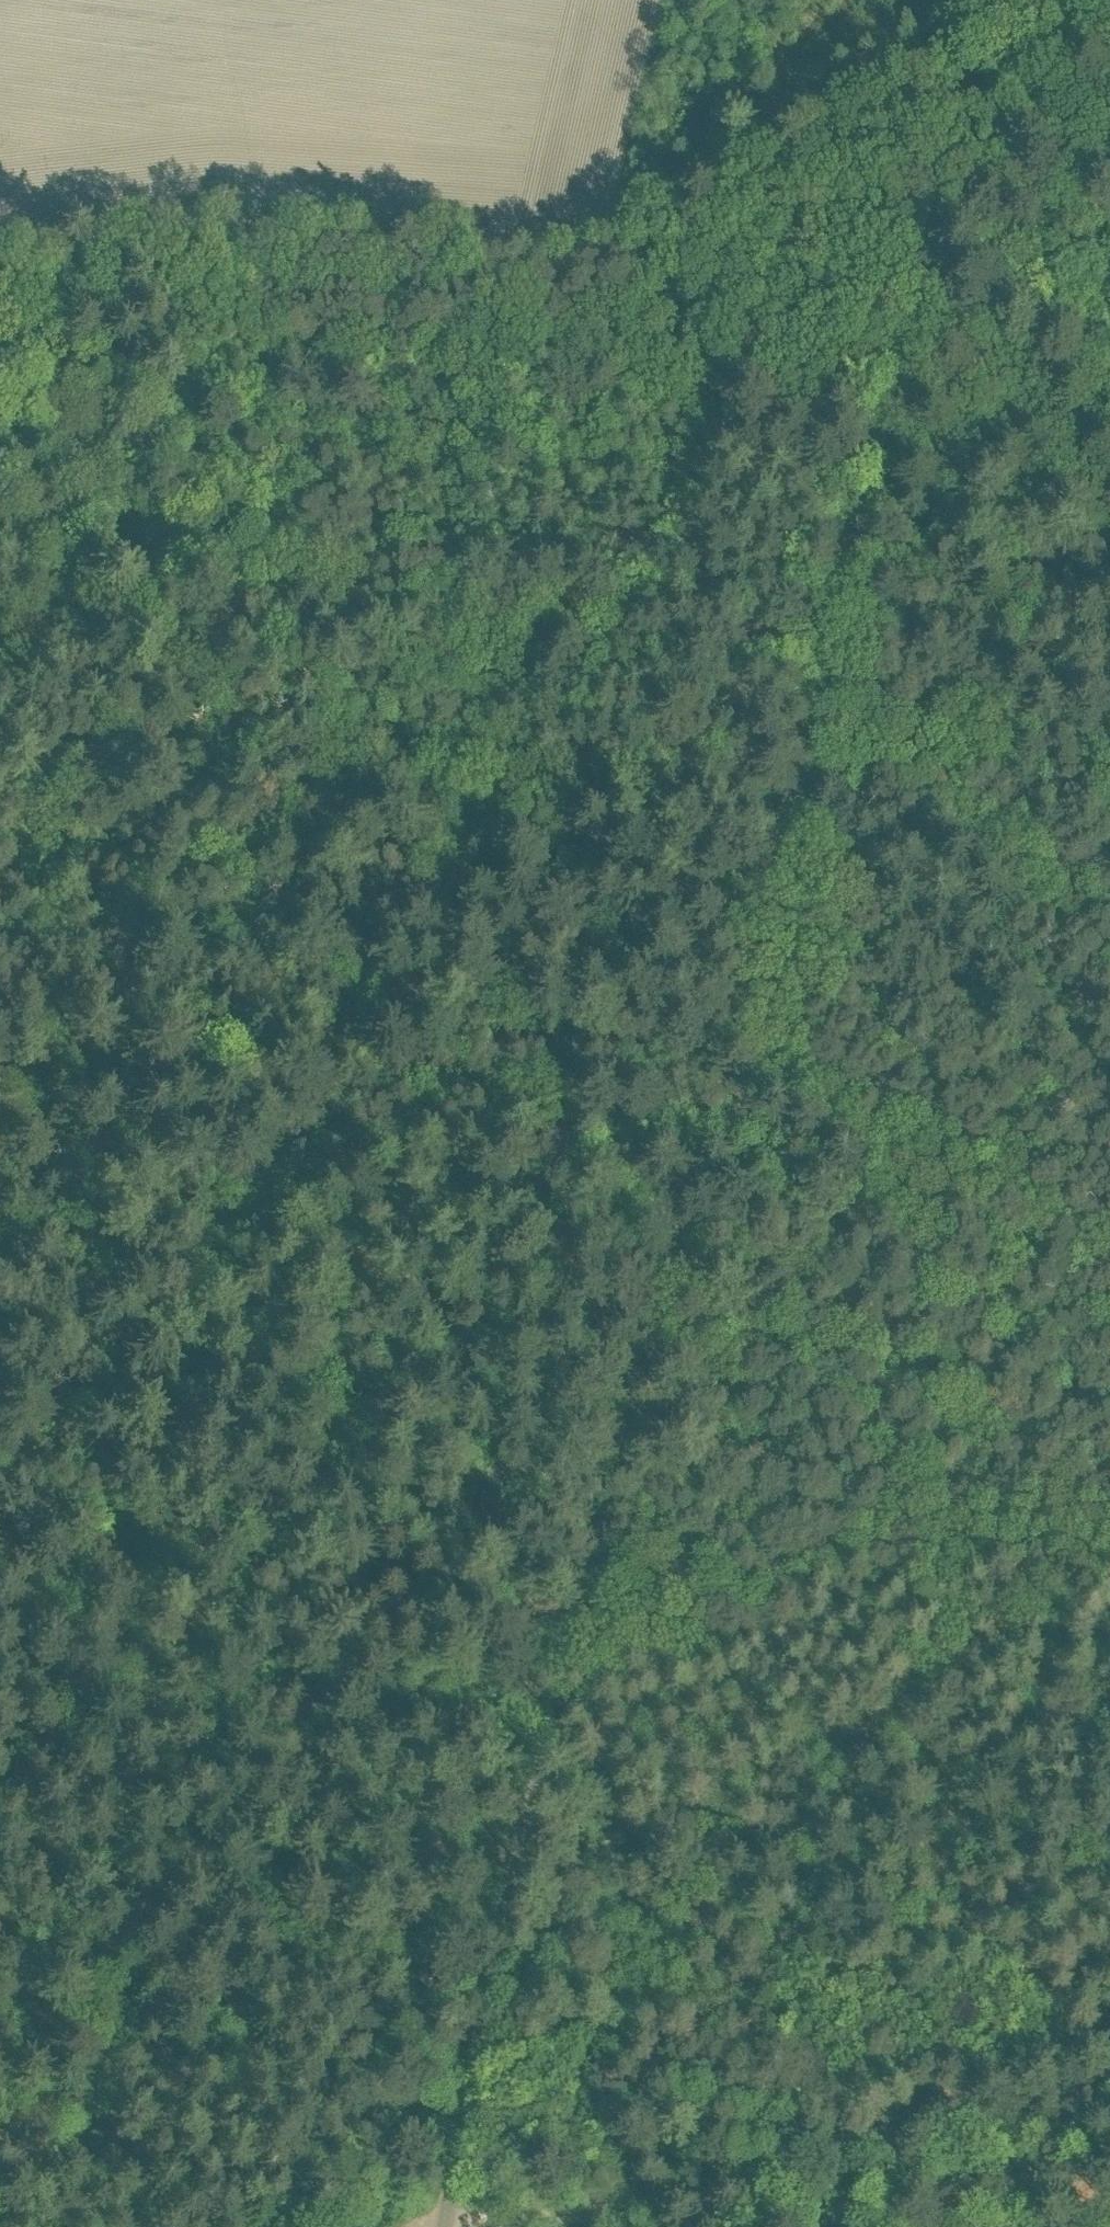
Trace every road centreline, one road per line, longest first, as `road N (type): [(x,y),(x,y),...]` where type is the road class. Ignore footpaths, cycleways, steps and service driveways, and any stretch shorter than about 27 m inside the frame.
road 1 (unclassified): [(446,2226),(550,1736),(997,0)]
road 2 (track): [(462,2226),(803,2165),(1029,2053),(1109,2027)]
road 3 (track): [(325,1029),(476,870),(573,733),(593,693),(603,637),(665,538),(667,469)]

